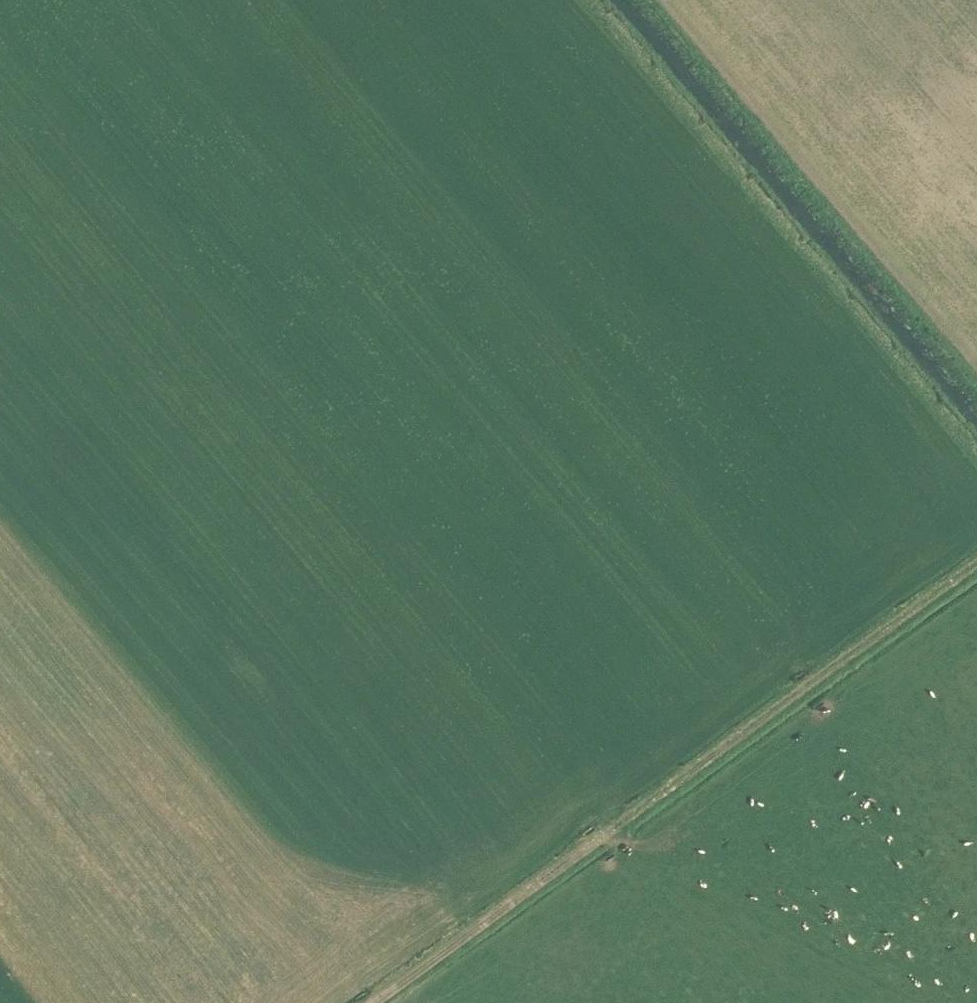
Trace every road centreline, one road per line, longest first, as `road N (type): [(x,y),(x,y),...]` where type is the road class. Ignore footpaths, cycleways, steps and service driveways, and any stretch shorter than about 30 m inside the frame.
road 1 (track): [(370,1002),(976,563)]

